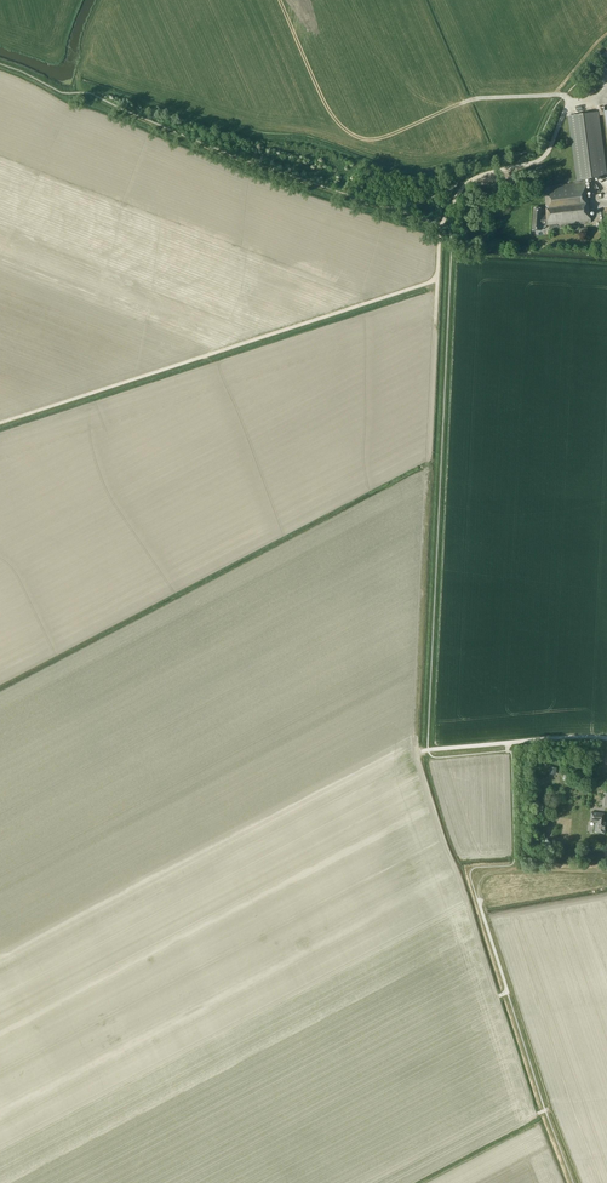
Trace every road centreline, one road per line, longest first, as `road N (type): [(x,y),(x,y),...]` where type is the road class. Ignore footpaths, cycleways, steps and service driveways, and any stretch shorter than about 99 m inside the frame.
road 1 (track): [(436,324),(440,230),(457,195),(476,177),(541,160),(571,102)]
road 2 (track): [(419,752),(606,739)]
road 3 (track): [(459,104),(560,95),(606,103)]

